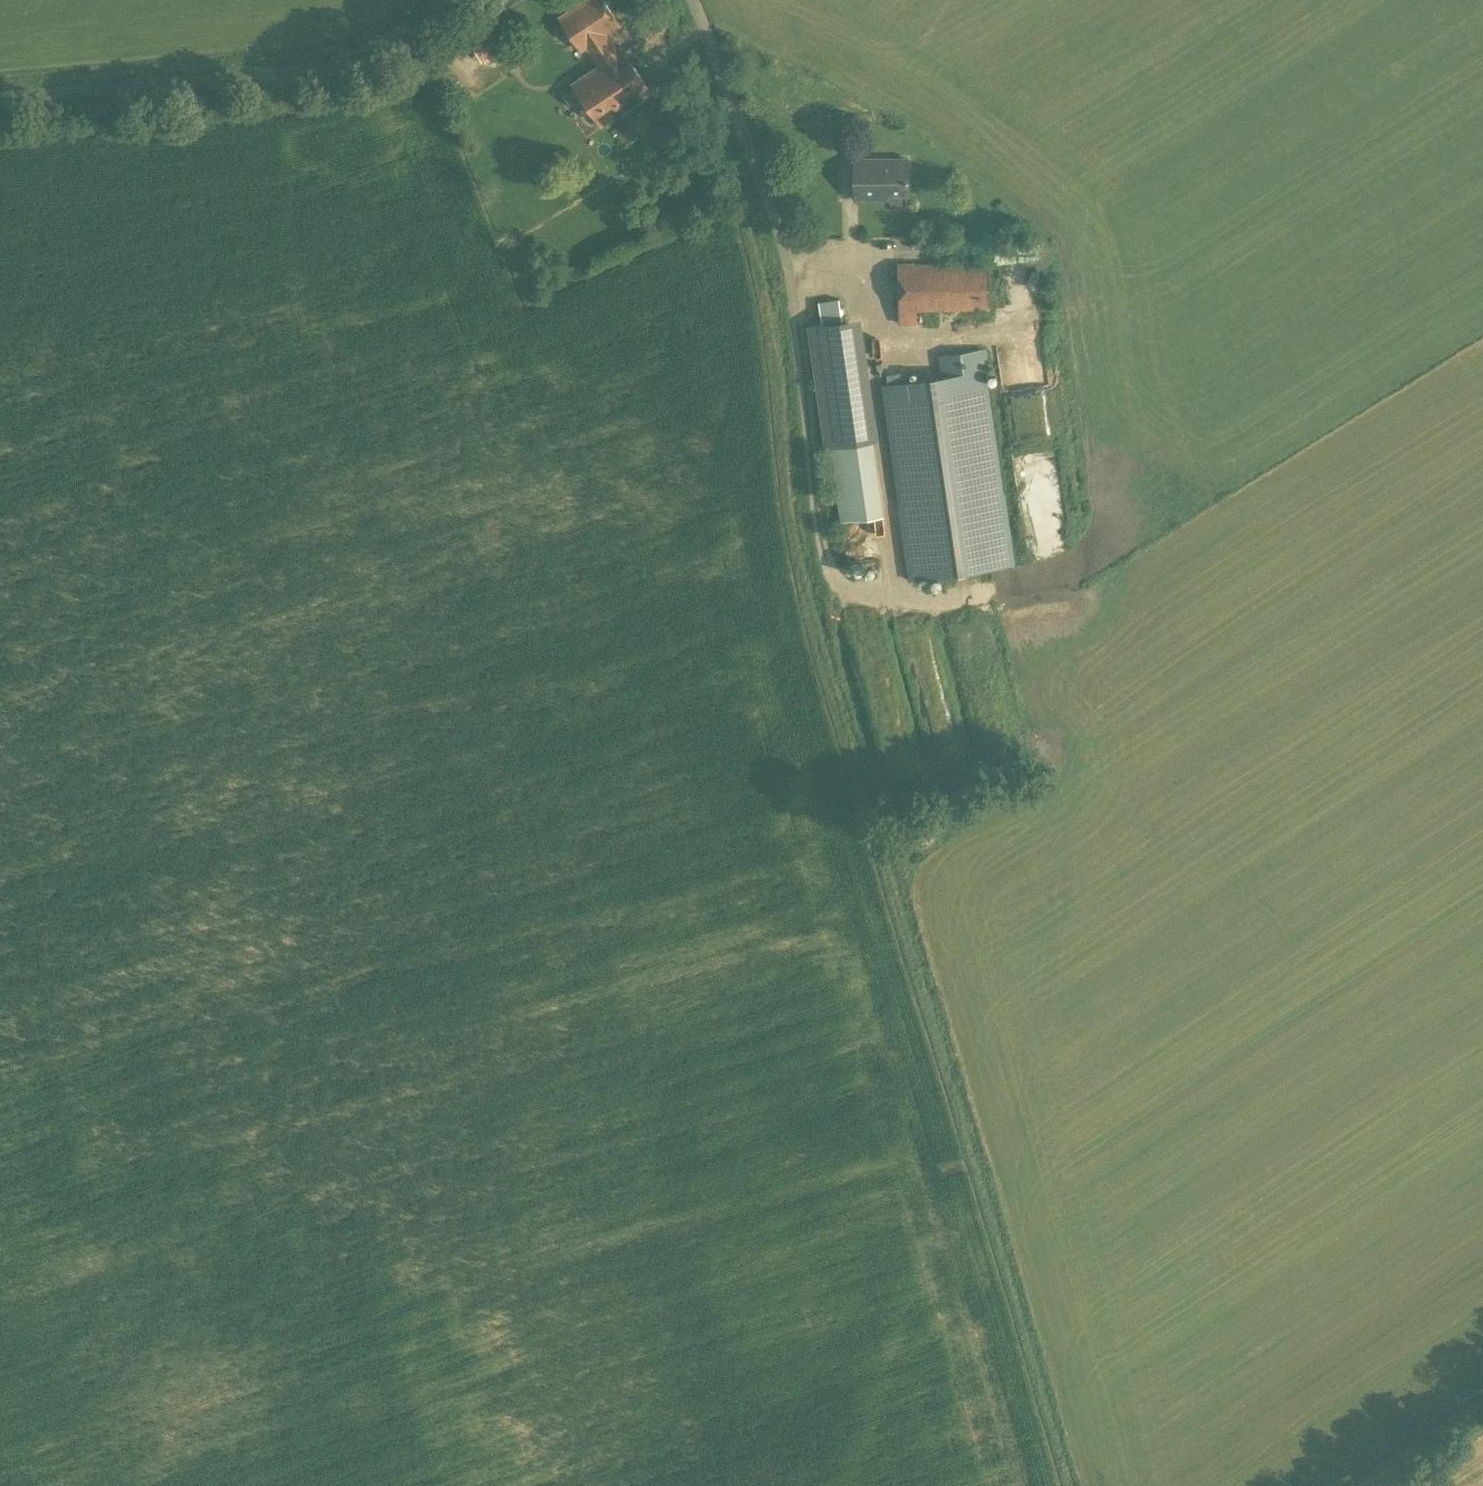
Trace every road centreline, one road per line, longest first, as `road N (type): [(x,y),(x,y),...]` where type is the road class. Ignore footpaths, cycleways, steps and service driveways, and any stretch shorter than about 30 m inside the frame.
road 1 (track): [(789,252),(816,508),(831,569),(866,606),(952,602),(970,589)]
road 2 (unclassified): [(0,92),(314,60),(403,26),(440,0)]
road 3 (unclassified): [(697,0),(789,252),(854,246)]

